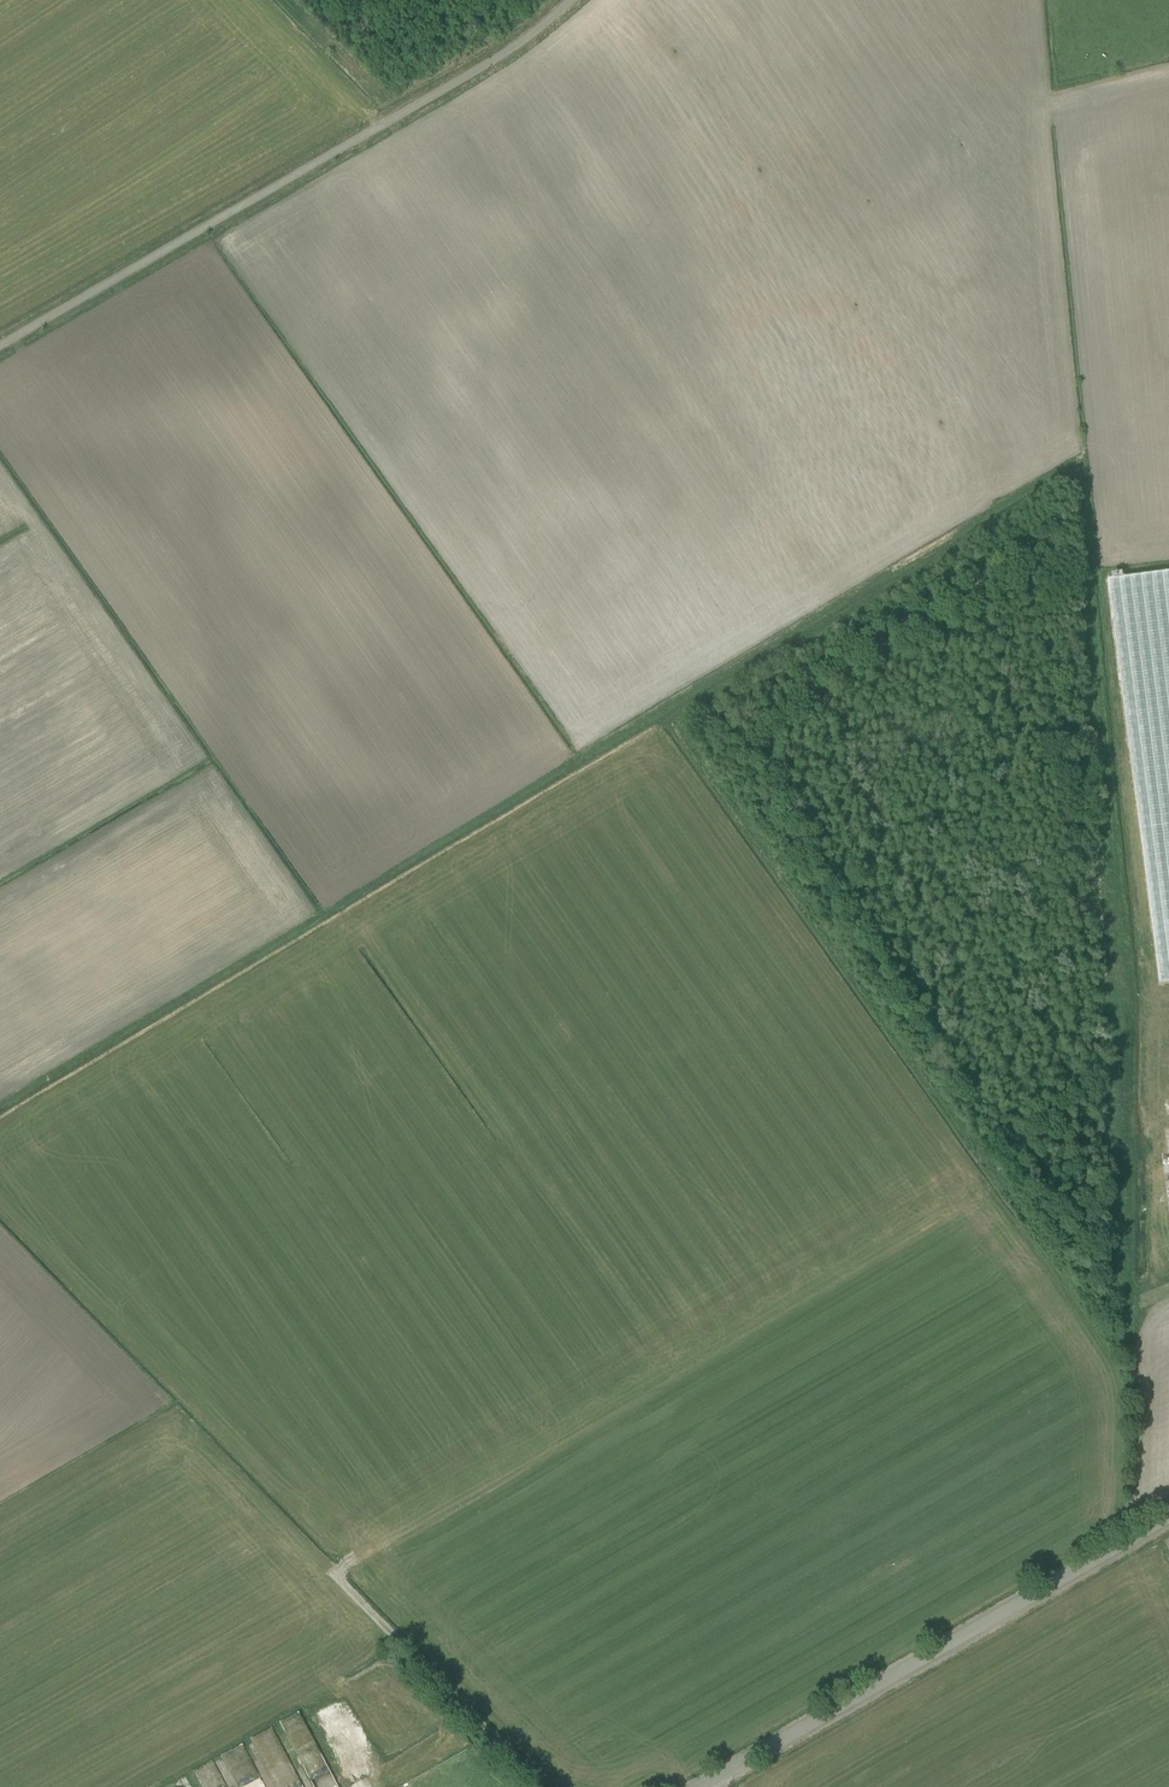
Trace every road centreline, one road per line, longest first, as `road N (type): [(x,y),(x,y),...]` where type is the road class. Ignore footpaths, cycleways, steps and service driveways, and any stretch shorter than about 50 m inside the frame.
road 1 (unclassified): [(0,347),(506,54),(573,0)]
road 2 (tertiary): [(703,1778),(1168,1513)]

